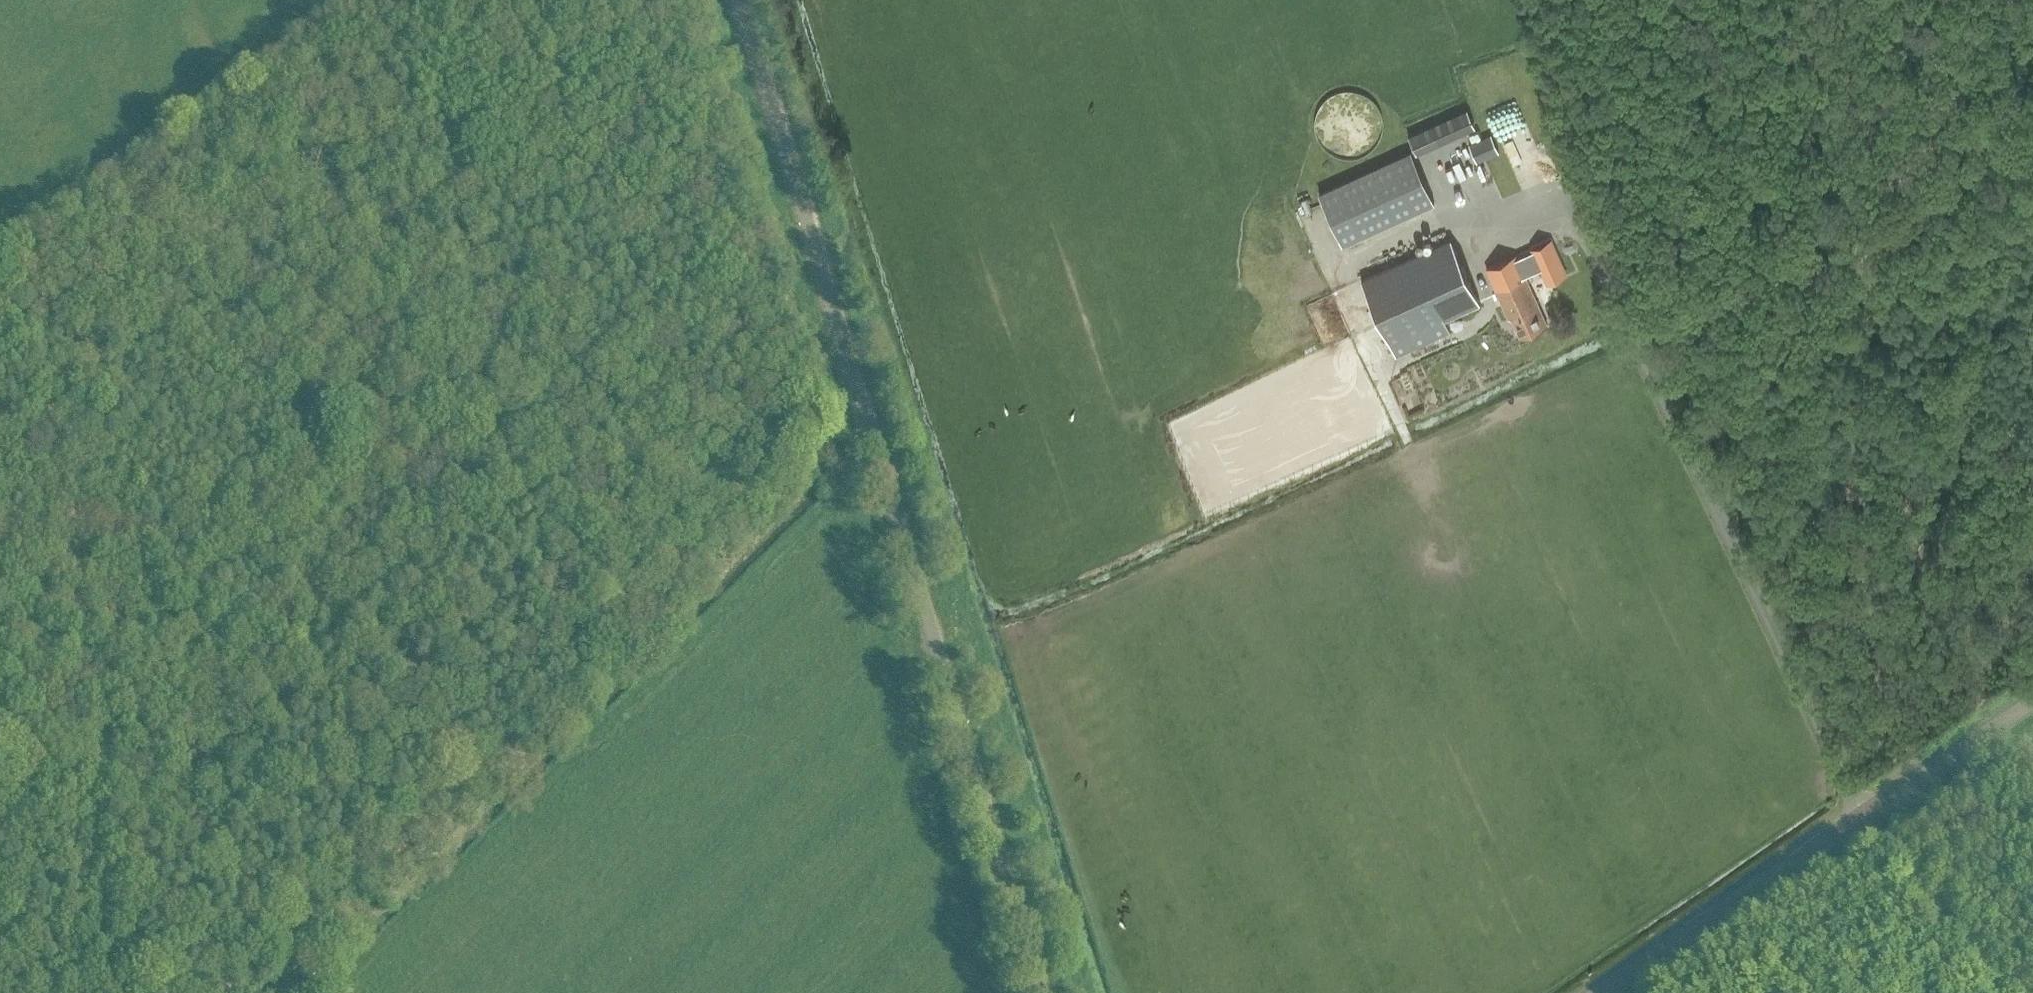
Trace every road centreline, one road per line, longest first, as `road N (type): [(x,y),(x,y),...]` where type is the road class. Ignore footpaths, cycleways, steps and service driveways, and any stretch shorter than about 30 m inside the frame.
road 1 (unclassified): [(1039,992),(744,0)]
road 2 (tertiary): [(1602,992),(2032,701)]

